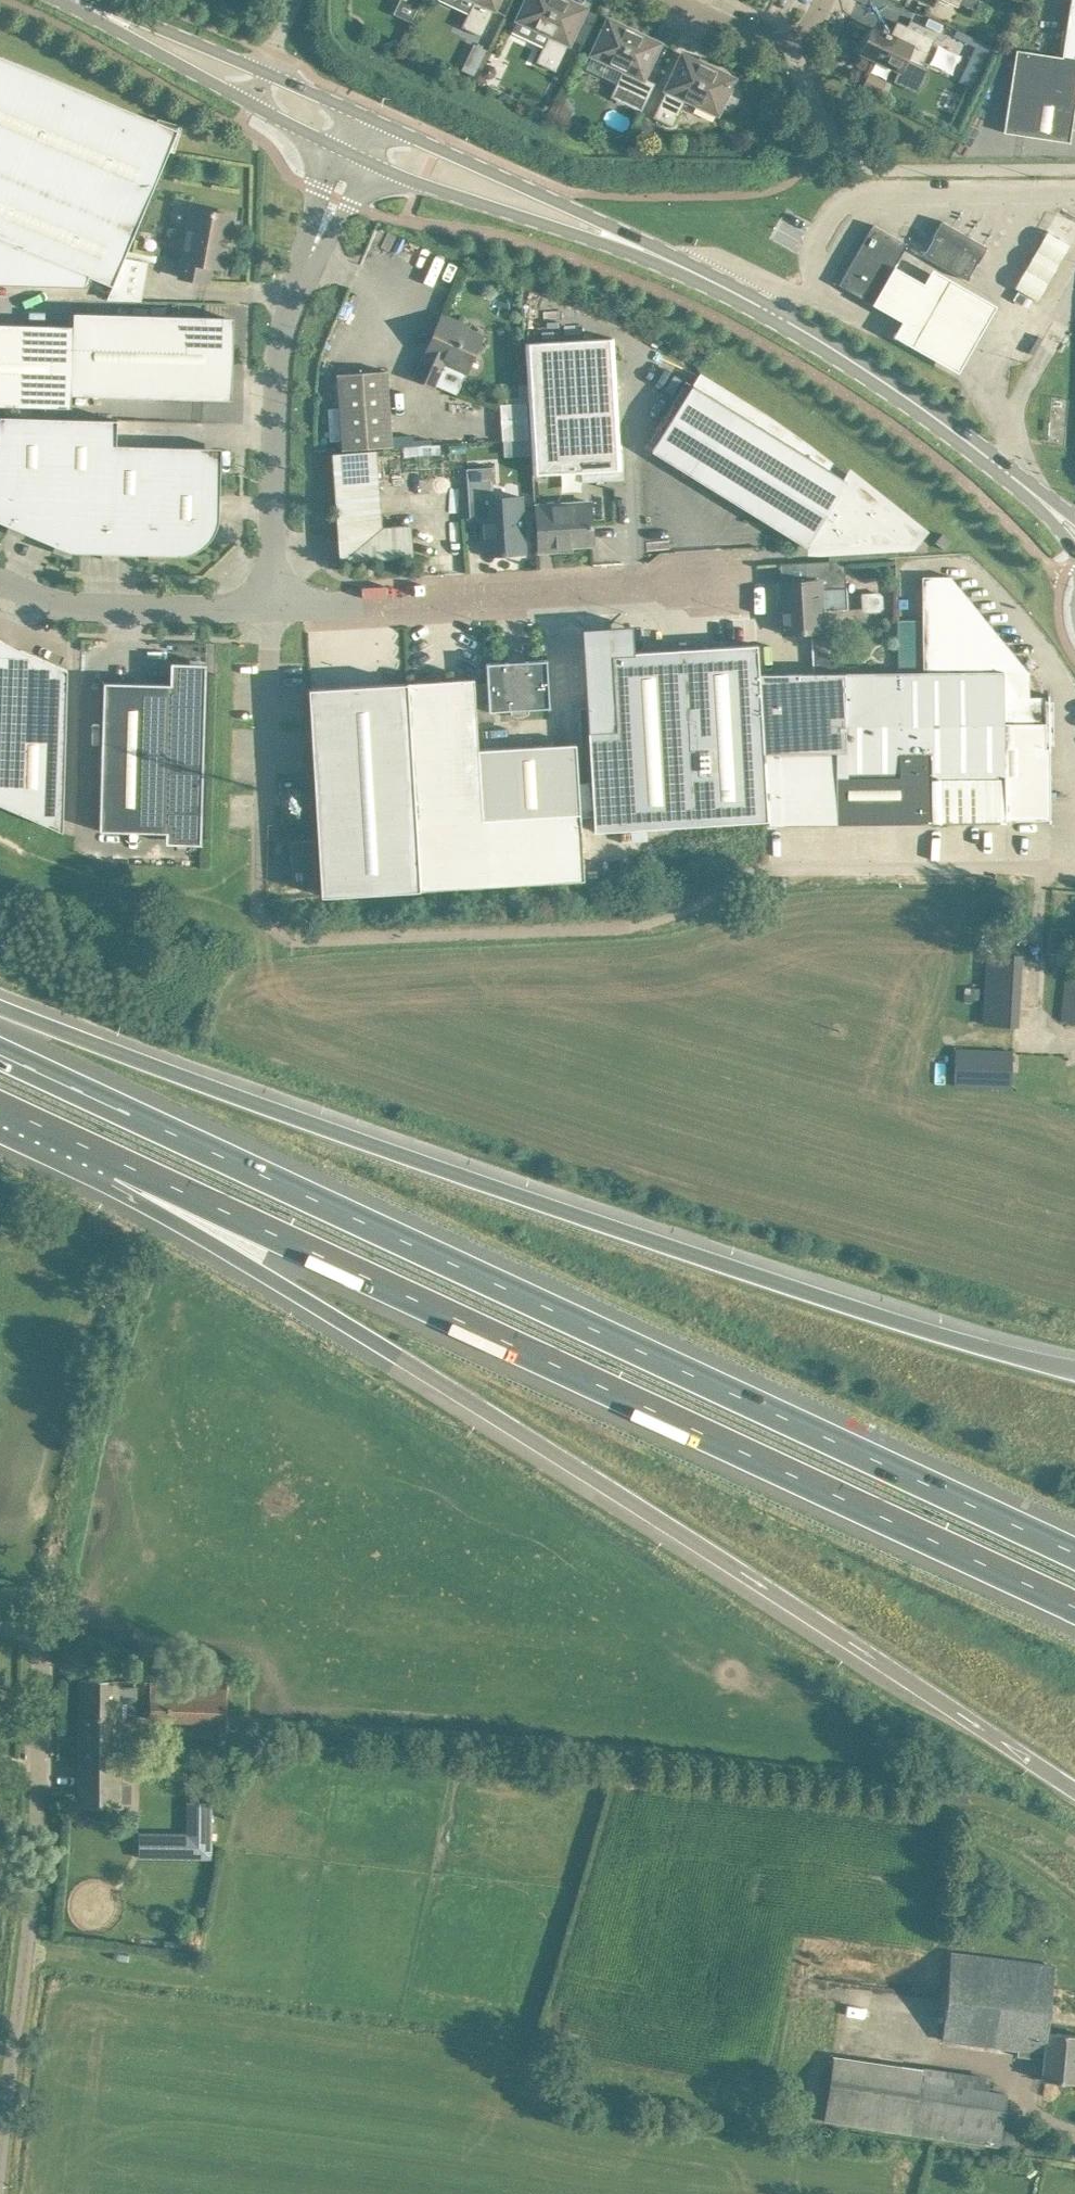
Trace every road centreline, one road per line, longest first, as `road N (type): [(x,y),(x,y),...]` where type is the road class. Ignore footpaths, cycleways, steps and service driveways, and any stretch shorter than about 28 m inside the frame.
road 1 (motorway): [(1074,1555),(0,1054)]
road 2 (motorway): [(118,1162),(259,1270),(1074,1789)]
road 3 (motorway): [(1074,1369),(670,1247),(0,1006)]
road 4 (motorway): [(118,1162),(1074,1610)]
road 5 (unclassified): [(7,2193),(48,1781),(54,1617)]
road 6 (unclassified): [(273,608),(278,369),(291,307),(355,151)]
road 7 (unclassified): [(273,608),(732,585)]
road 8 (secondary): [(998,464),(871,370),(651,252)]
road 9 (secondary): [(372,117),(142,20),(77,3)]
road 10 (secondary): [(77,3),(134,45),(355,151)]
road 11 (secondary): [(355,151),(447,193),(651,252)]
road 12 (secondary): [(651,252),(608,221),(372,117)]
road 13 (unclassified): [(778,870),(1074,871)]
road 14 (unclassified): [(0,578),(78,605),(273,608)]
road 15 (residential): [(675,0),(762,42),(794,40),(825,0)]
road 16 (motorway): [(0,1106),(118,1162)]

